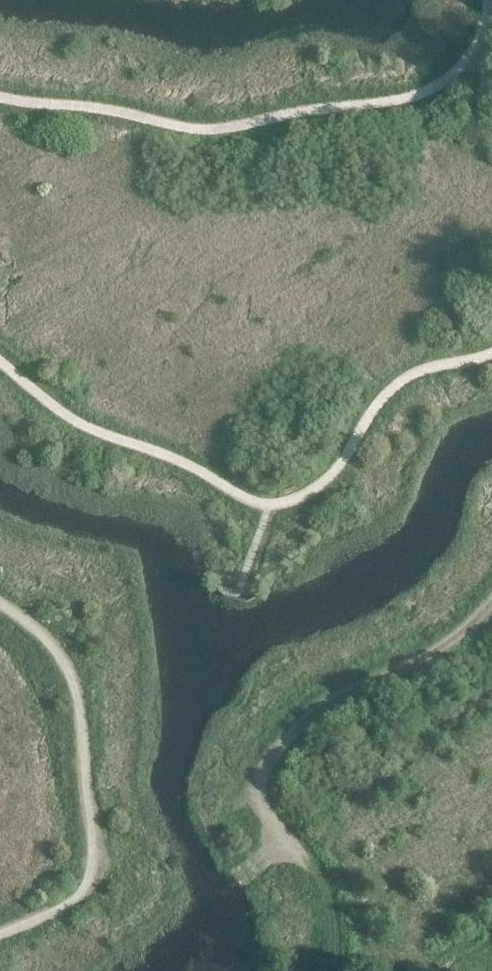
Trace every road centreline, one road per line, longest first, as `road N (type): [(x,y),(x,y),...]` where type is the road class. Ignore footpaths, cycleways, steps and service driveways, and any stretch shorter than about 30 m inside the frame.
road 1 (track): [(219,819),(271,811),(272,750),(302,718),(471,619),(491,594)]

